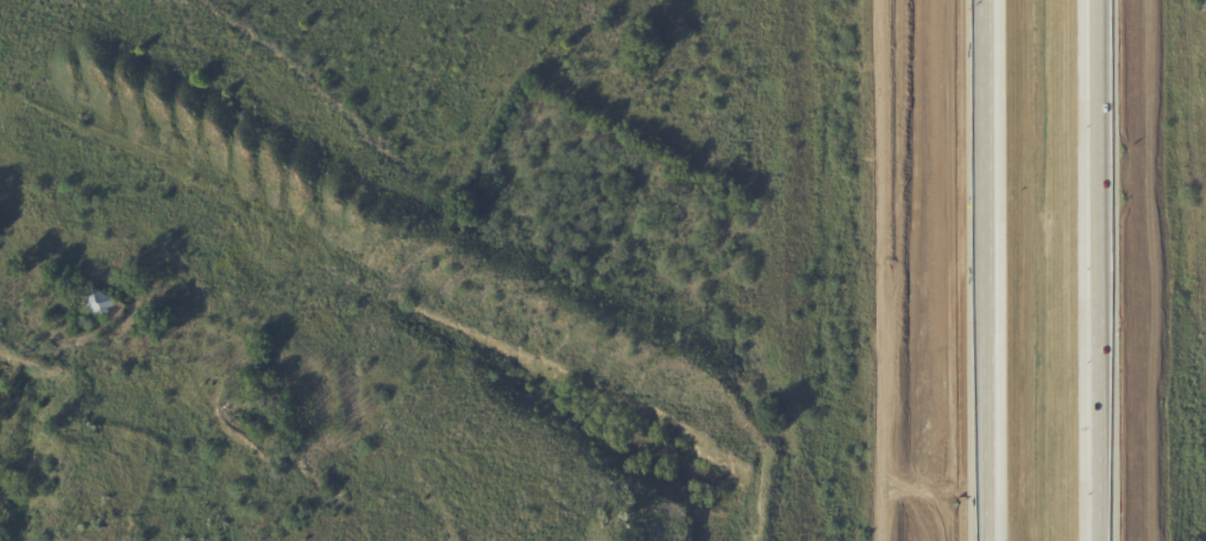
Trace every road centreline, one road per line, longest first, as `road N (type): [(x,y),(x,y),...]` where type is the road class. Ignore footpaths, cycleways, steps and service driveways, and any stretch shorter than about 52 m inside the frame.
road 1 (motorway): [(983,0),(987,540)]
road 2 (motorway): [(1099,540),(1101,0)]

